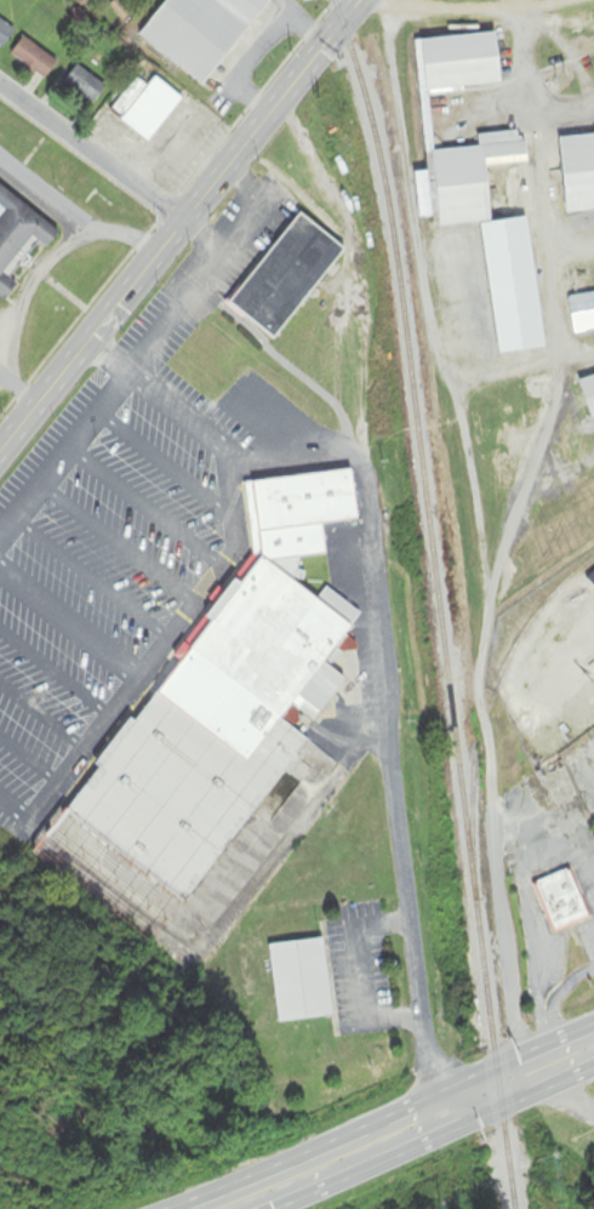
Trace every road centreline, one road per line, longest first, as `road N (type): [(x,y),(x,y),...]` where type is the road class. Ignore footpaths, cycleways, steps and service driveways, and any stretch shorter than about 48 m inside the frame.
road 1 (primary): [(0,454),(358,0)]
road 2 (primary): [(232,1208),(593,1046)]
road 3 (residential): [(0,94),(185,226)]

